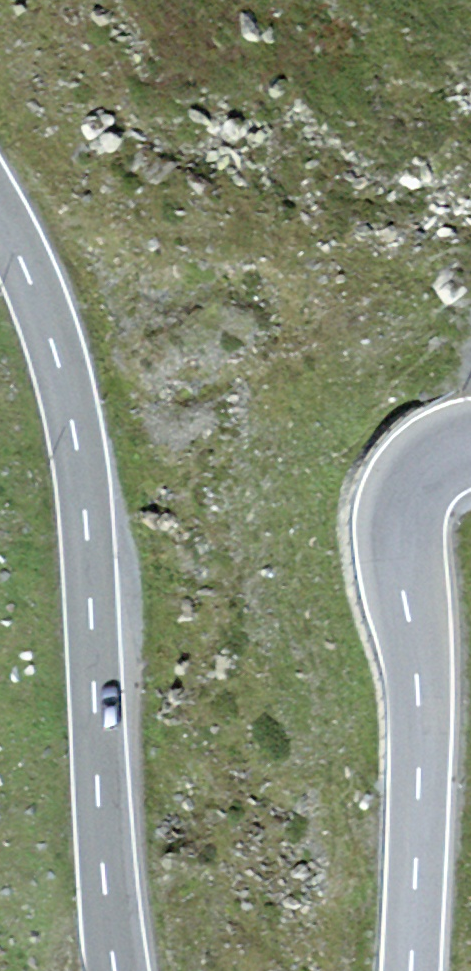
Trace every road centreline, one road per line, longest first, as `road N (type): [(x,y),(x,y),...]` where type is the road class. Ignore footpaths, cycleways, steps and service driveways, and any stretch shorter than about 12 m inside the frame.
road 1 (primary): [(116,970),(101,853),(88,509),(77,430),(61,363),(0,220)]
road 2 (primary): [(470,443),(423,469),(398,519),(419,707),(411,970)]

